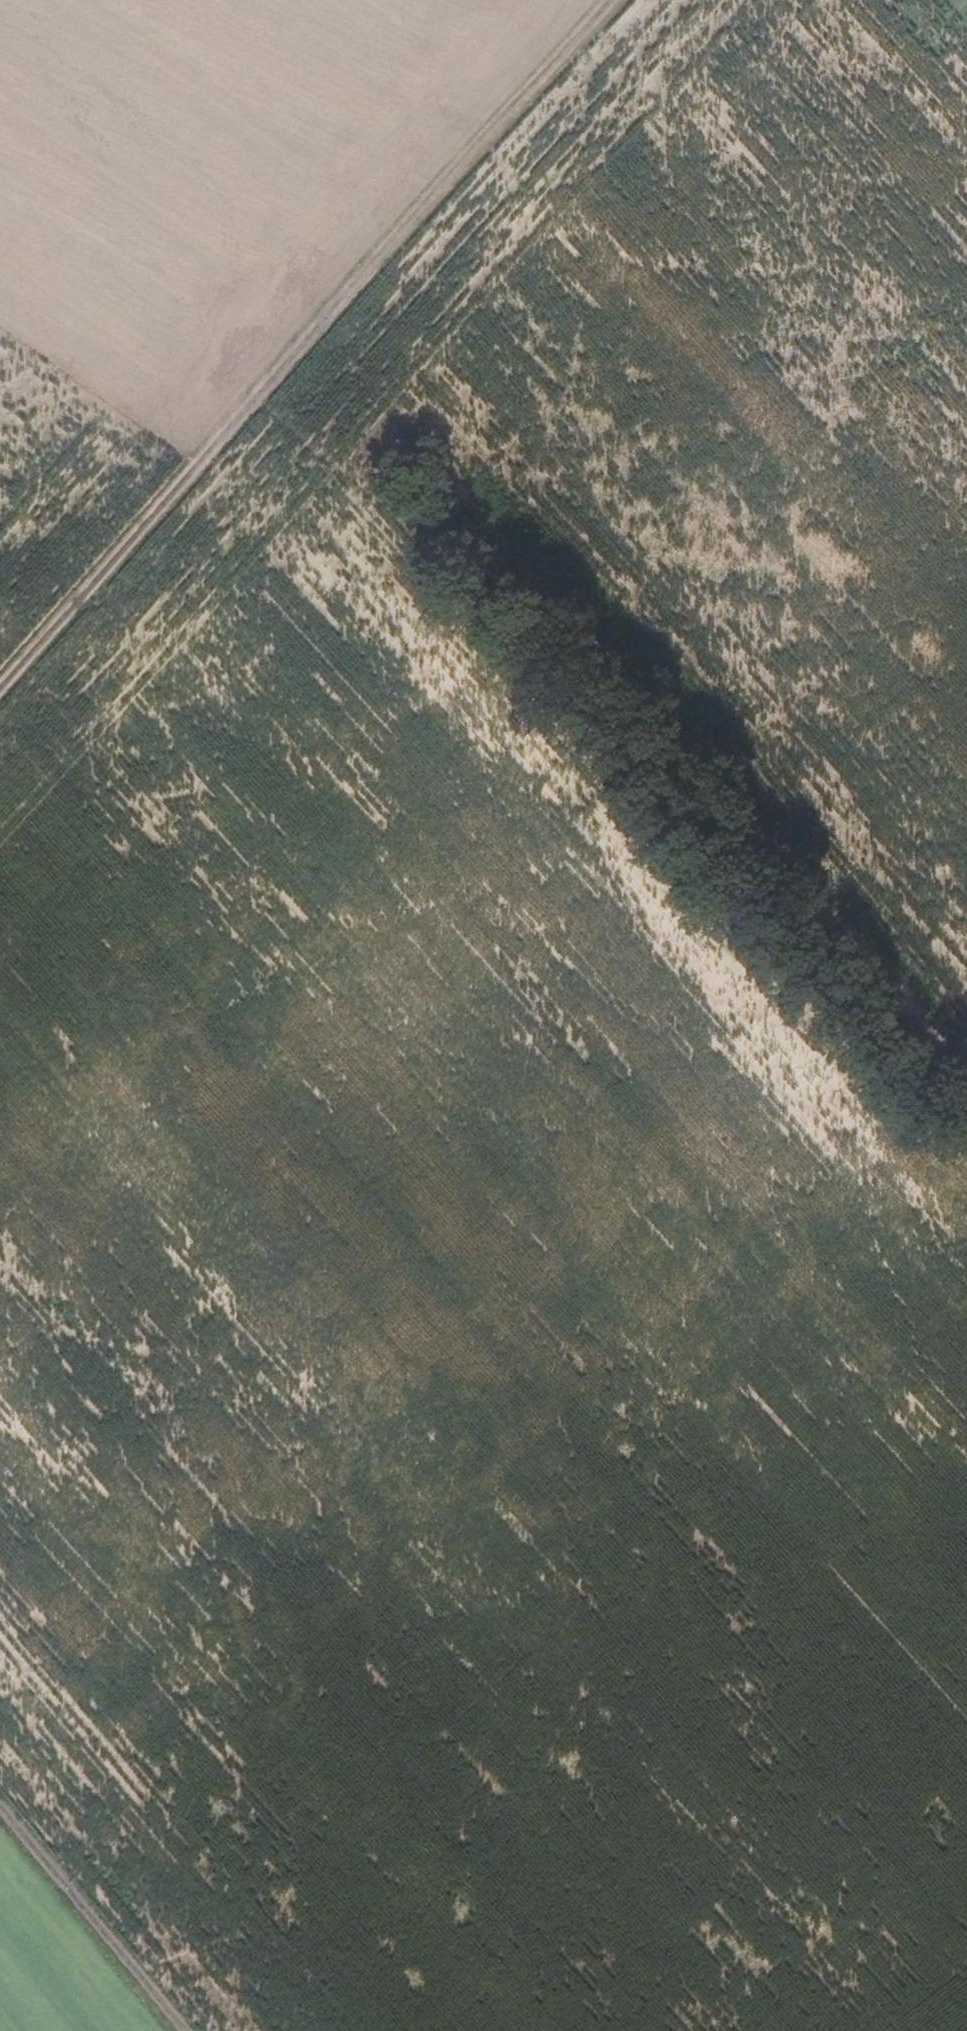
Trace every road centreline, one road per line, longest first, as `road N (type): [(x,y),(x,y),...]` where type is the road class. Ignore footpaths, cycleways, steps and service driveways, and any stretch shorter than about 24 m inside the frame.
road 1 (track): [(0,678),(609,0)]
road 2 (track): [(0,1790),(192,2030)]

